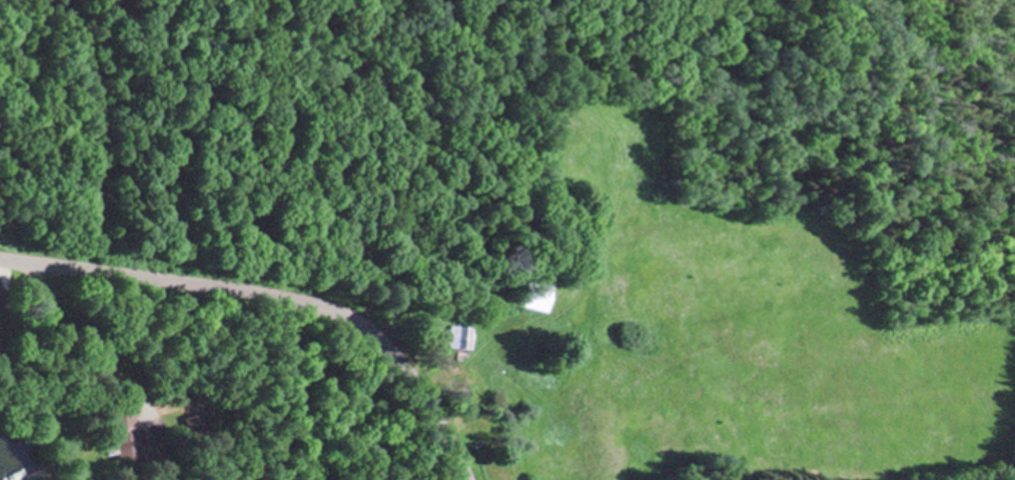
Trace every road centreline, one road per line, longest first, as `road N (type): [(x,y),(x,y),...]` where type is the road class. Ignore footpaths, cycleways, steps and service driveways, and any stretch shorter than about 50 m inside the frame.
road 1 (residential): [(468,479),(432,404),(380,334),(329,304),(0,257)]

